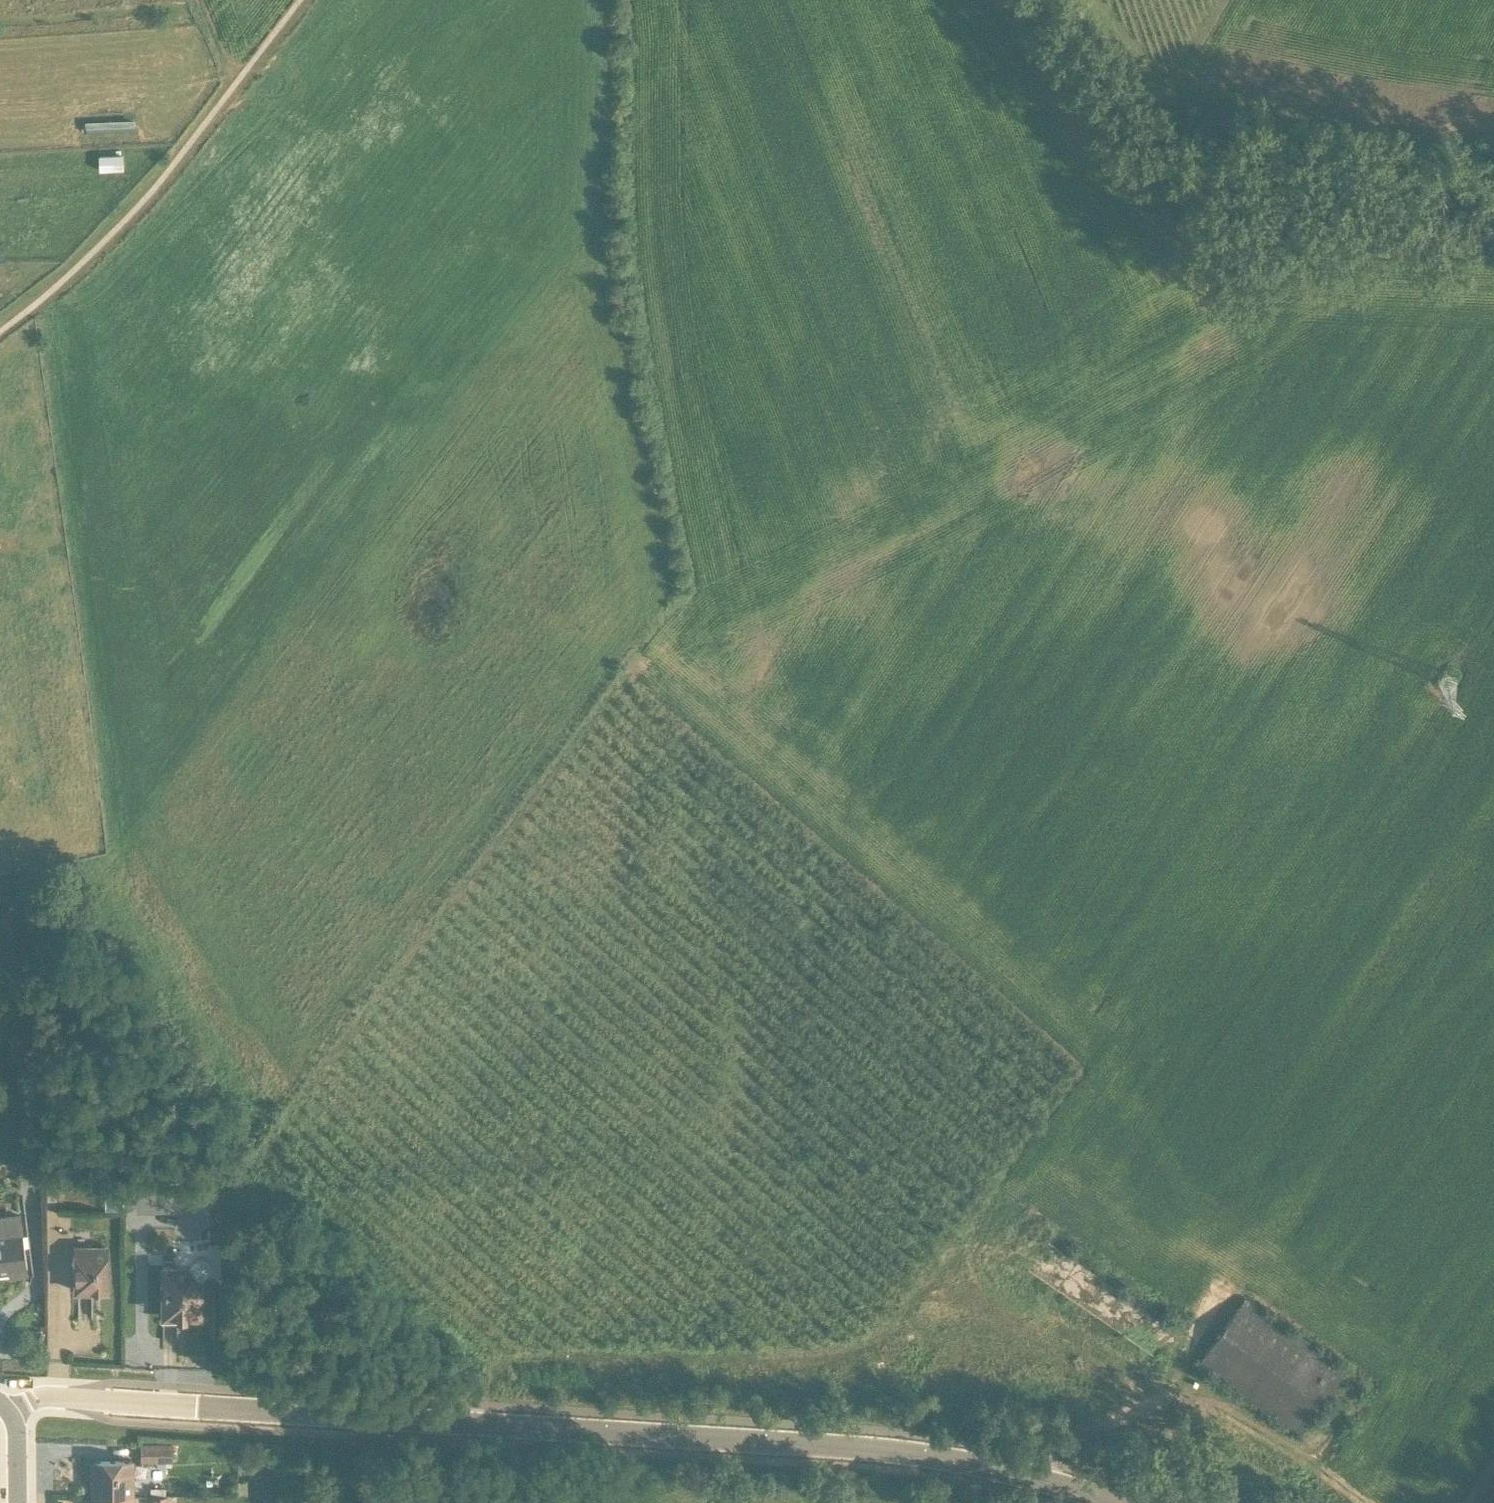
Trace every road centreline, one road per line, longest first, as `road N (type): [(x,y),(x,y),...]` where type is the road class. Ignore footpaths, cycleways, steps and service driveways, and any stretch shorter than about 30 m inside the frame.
road 1 (unclassified): [(195,1397),(899,1442),(1001,1461),(1136,1502)]
road 2 (track): [(1001,1461),(1149,1406),(1331,1502)]
road 3 (residential): [(6,1401),(52,1387),(195,1397)]

